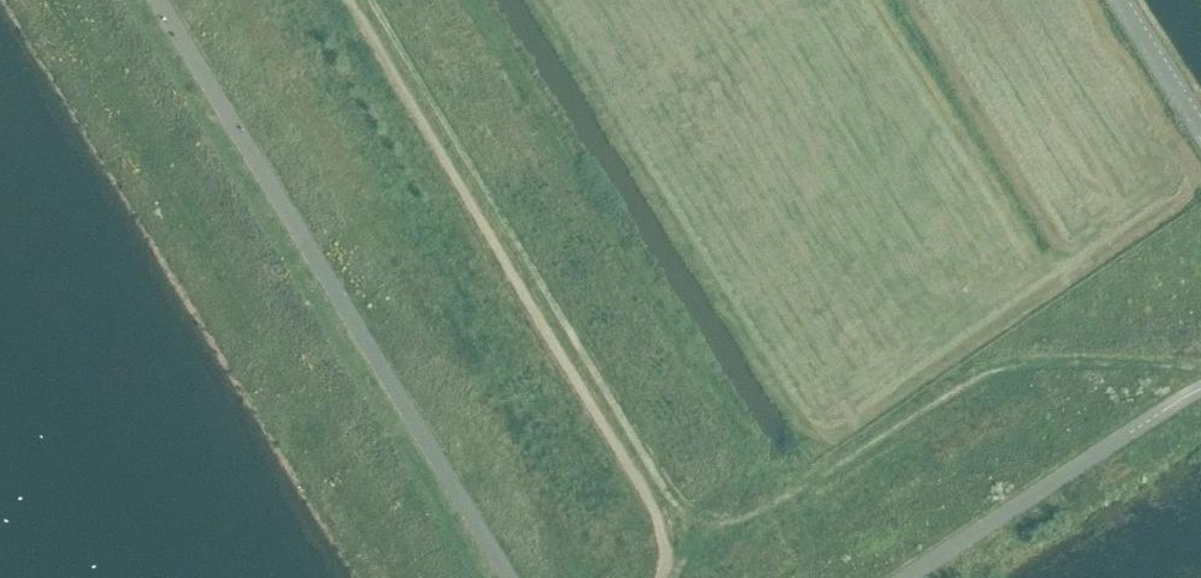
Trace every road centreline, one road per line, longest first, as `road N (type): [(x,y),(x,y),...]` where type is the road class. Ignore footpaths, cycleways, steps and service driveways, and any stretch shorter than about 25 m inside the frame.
road 1 (track): [(369,0),(675,507),(706,526),(752,515),(1008,365),(1200,371)]
road 2 (tertiary): [(1200,129),(1119,0)]

